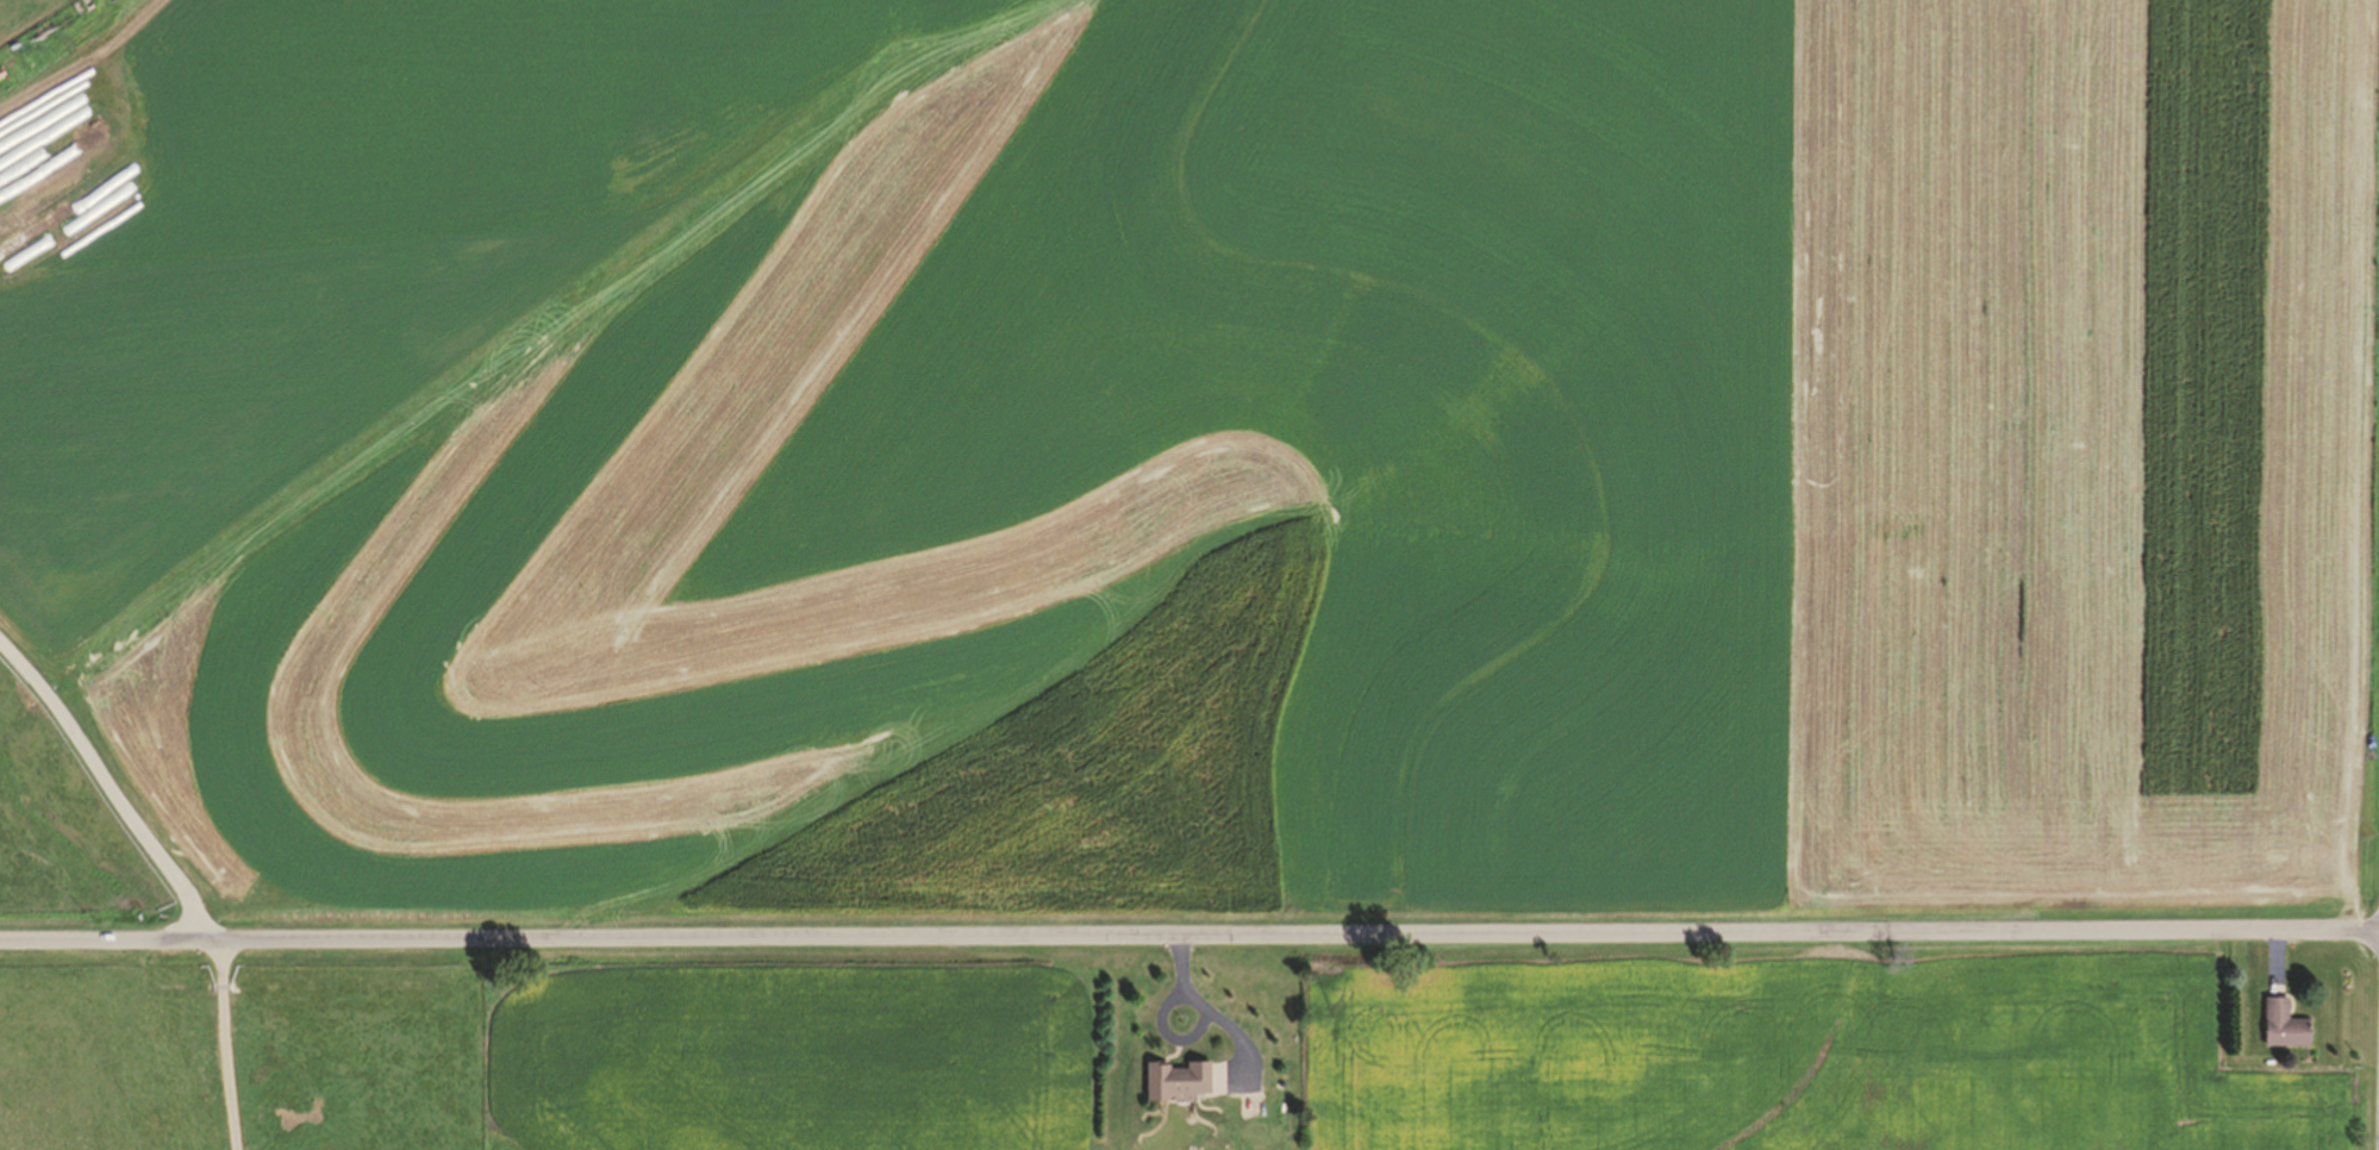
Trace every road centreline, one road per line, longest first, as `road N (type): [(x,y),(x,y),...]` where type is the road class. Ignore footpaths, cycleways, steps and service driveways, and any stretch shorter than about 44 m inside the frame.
road 1 (residential): [(0,936),(1718,926),(2378,931)]
road 2 (residential): [(237,1149),(220,932),(0,665)]

